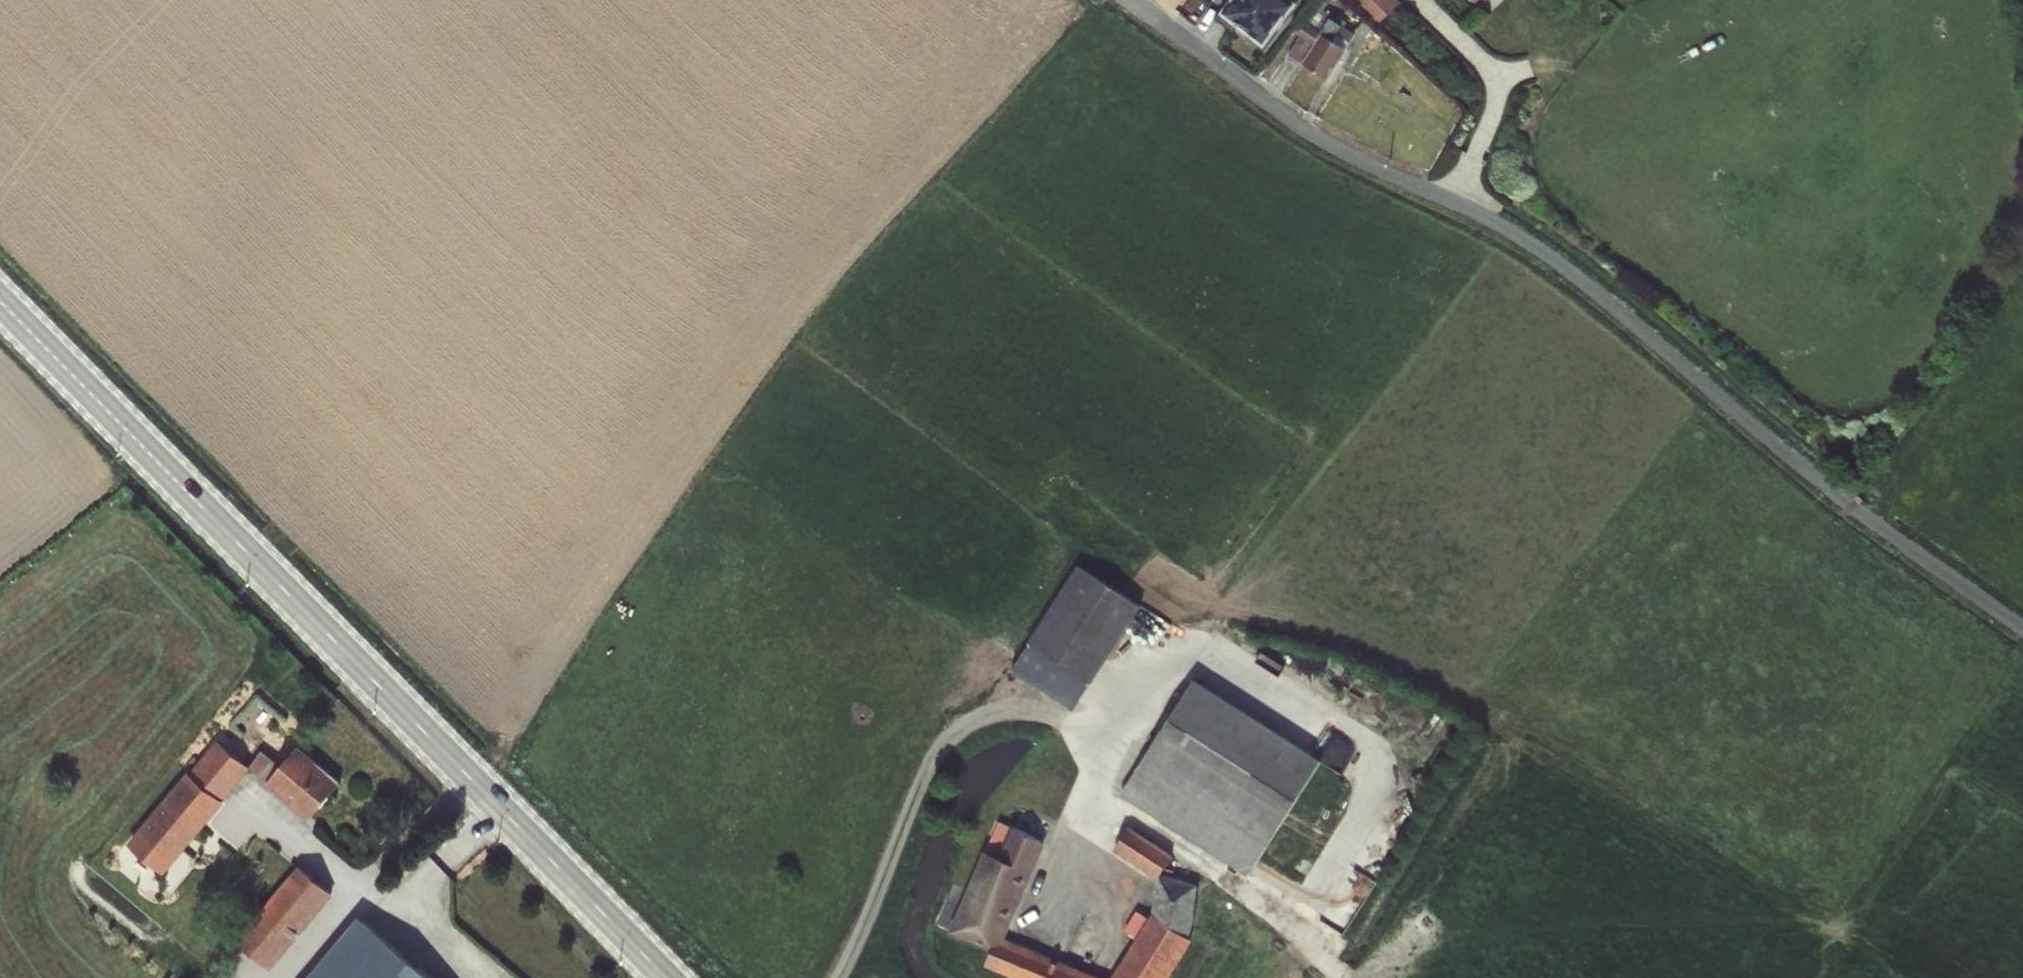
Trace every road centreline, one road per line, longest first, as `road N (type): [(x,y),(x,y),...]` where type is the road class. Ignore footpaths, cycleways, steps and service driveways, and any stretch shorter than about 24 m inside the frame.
road 1 (unclassified): [(2022,629),(1853,509),(1535,246),(1326,143),(1128,0)]
road 2 (secondary): [(666,977),(0,300)]

